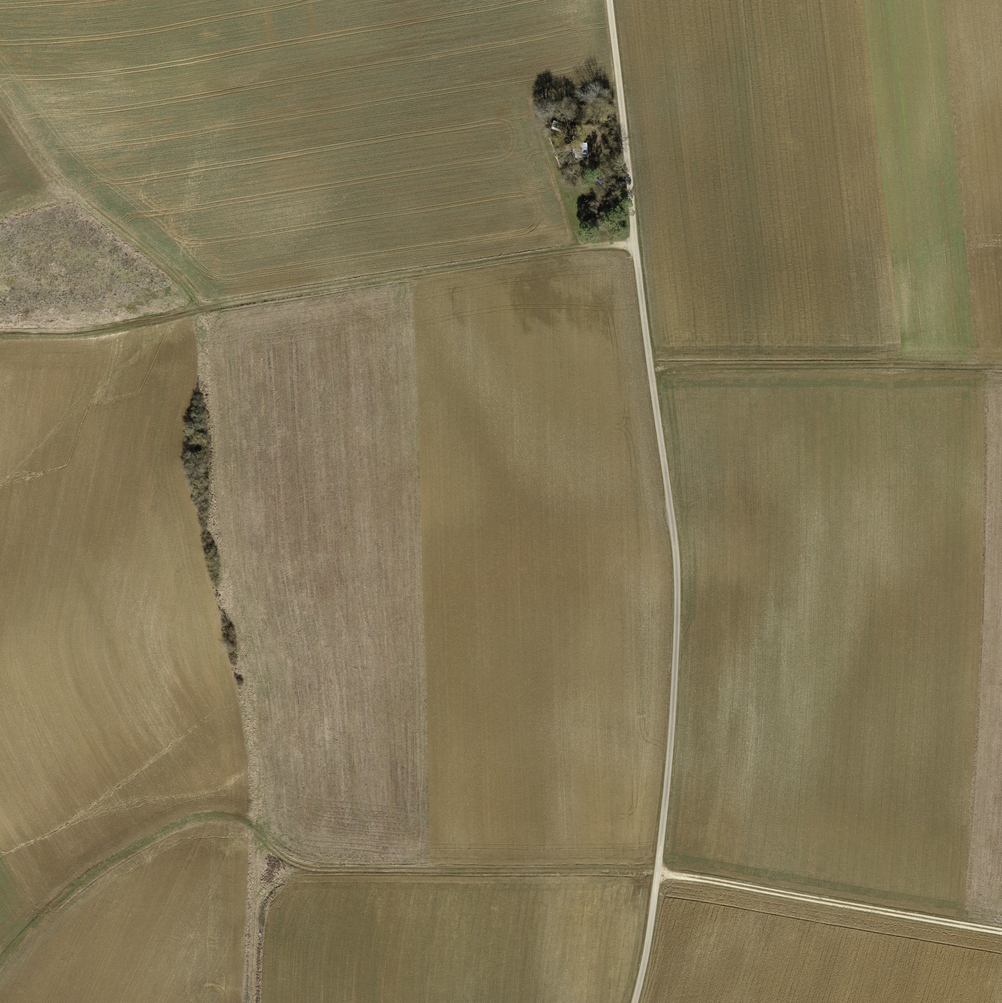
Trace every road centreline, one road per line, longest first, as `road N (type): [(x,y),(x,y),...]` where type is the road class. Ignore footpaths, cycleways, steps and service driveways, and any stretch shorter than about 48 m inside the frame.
road 1 (track): [(204,309),(215,534),(253,716),(253,1002)]
road 2 (track): [(0,335),(101,334),(355,283),(636,247)]
road 3 (track): [(255,832),(309,871),(638,869),(659,877)]
road 4 (track): [(652,370),(1001,367)]
road 5 (track): [(1001,932),(659,877)]
road 6 (track): [(255,832),(229,815),(201,814),(129,849),(49,910),(0,966)]

